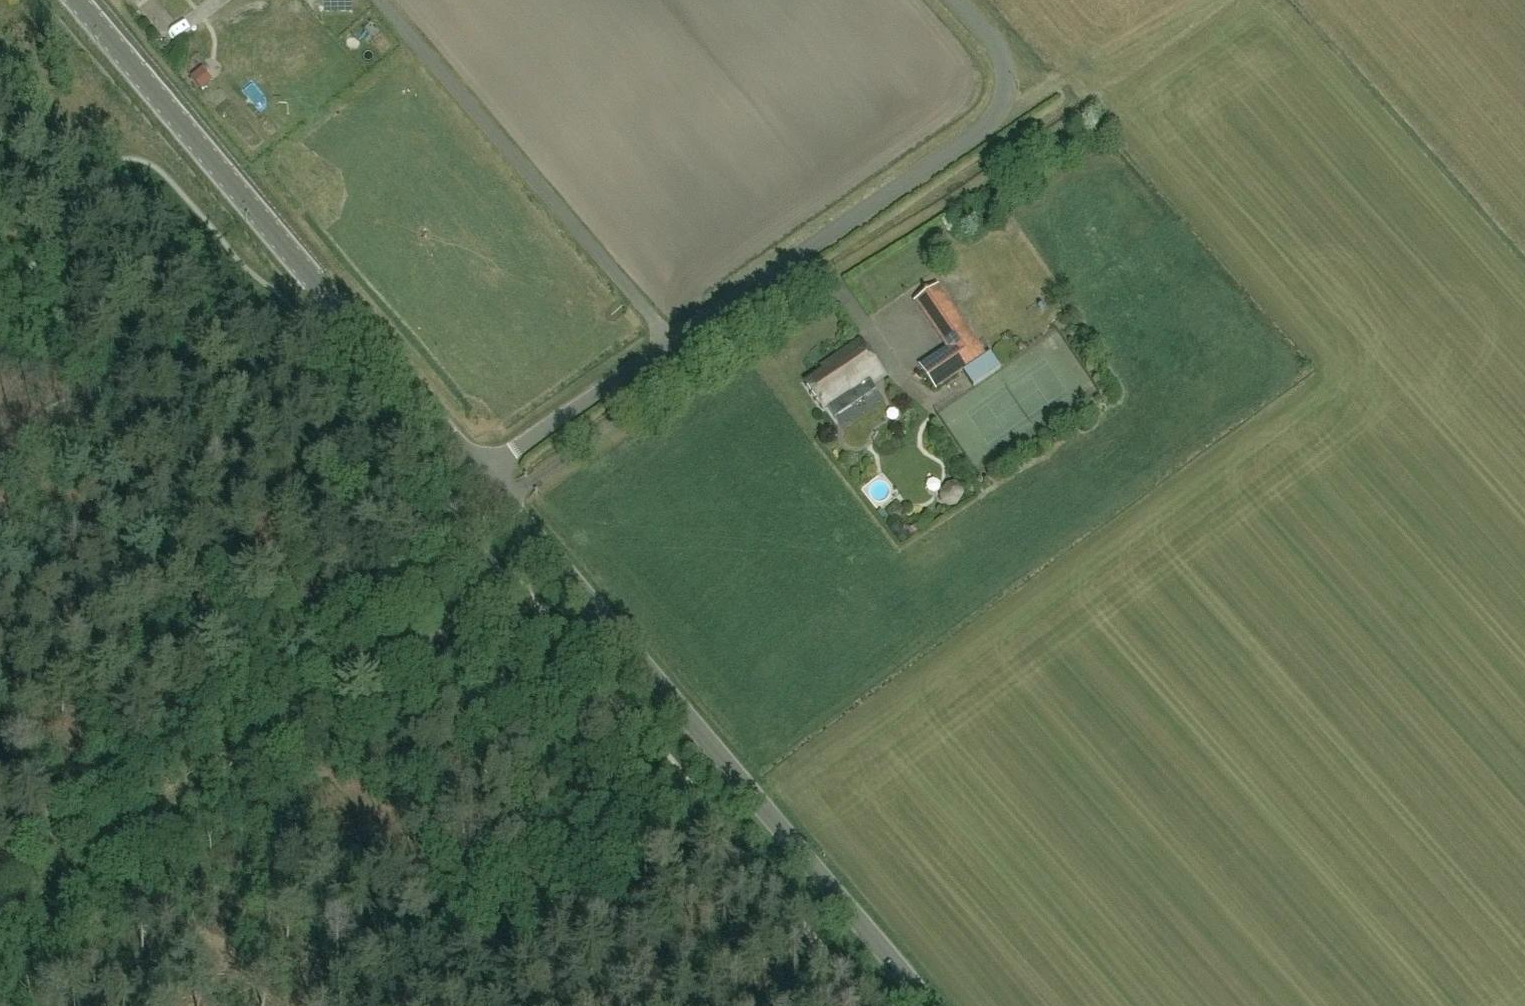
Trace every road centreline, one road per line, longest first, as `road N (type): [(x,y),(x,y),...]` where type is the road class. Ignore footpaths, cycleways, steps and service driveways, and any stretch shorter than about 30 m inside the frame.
road 1 (unclassified): [(956,0),(1003,58),(1005,93),(993,118),(479,471)]
road 2 (unclassified): [(479,471),(928,1005)]
road 3 (track): [(0,924),(553,556)]
road 4 (unclassified): [(79,0),(479,471)]

